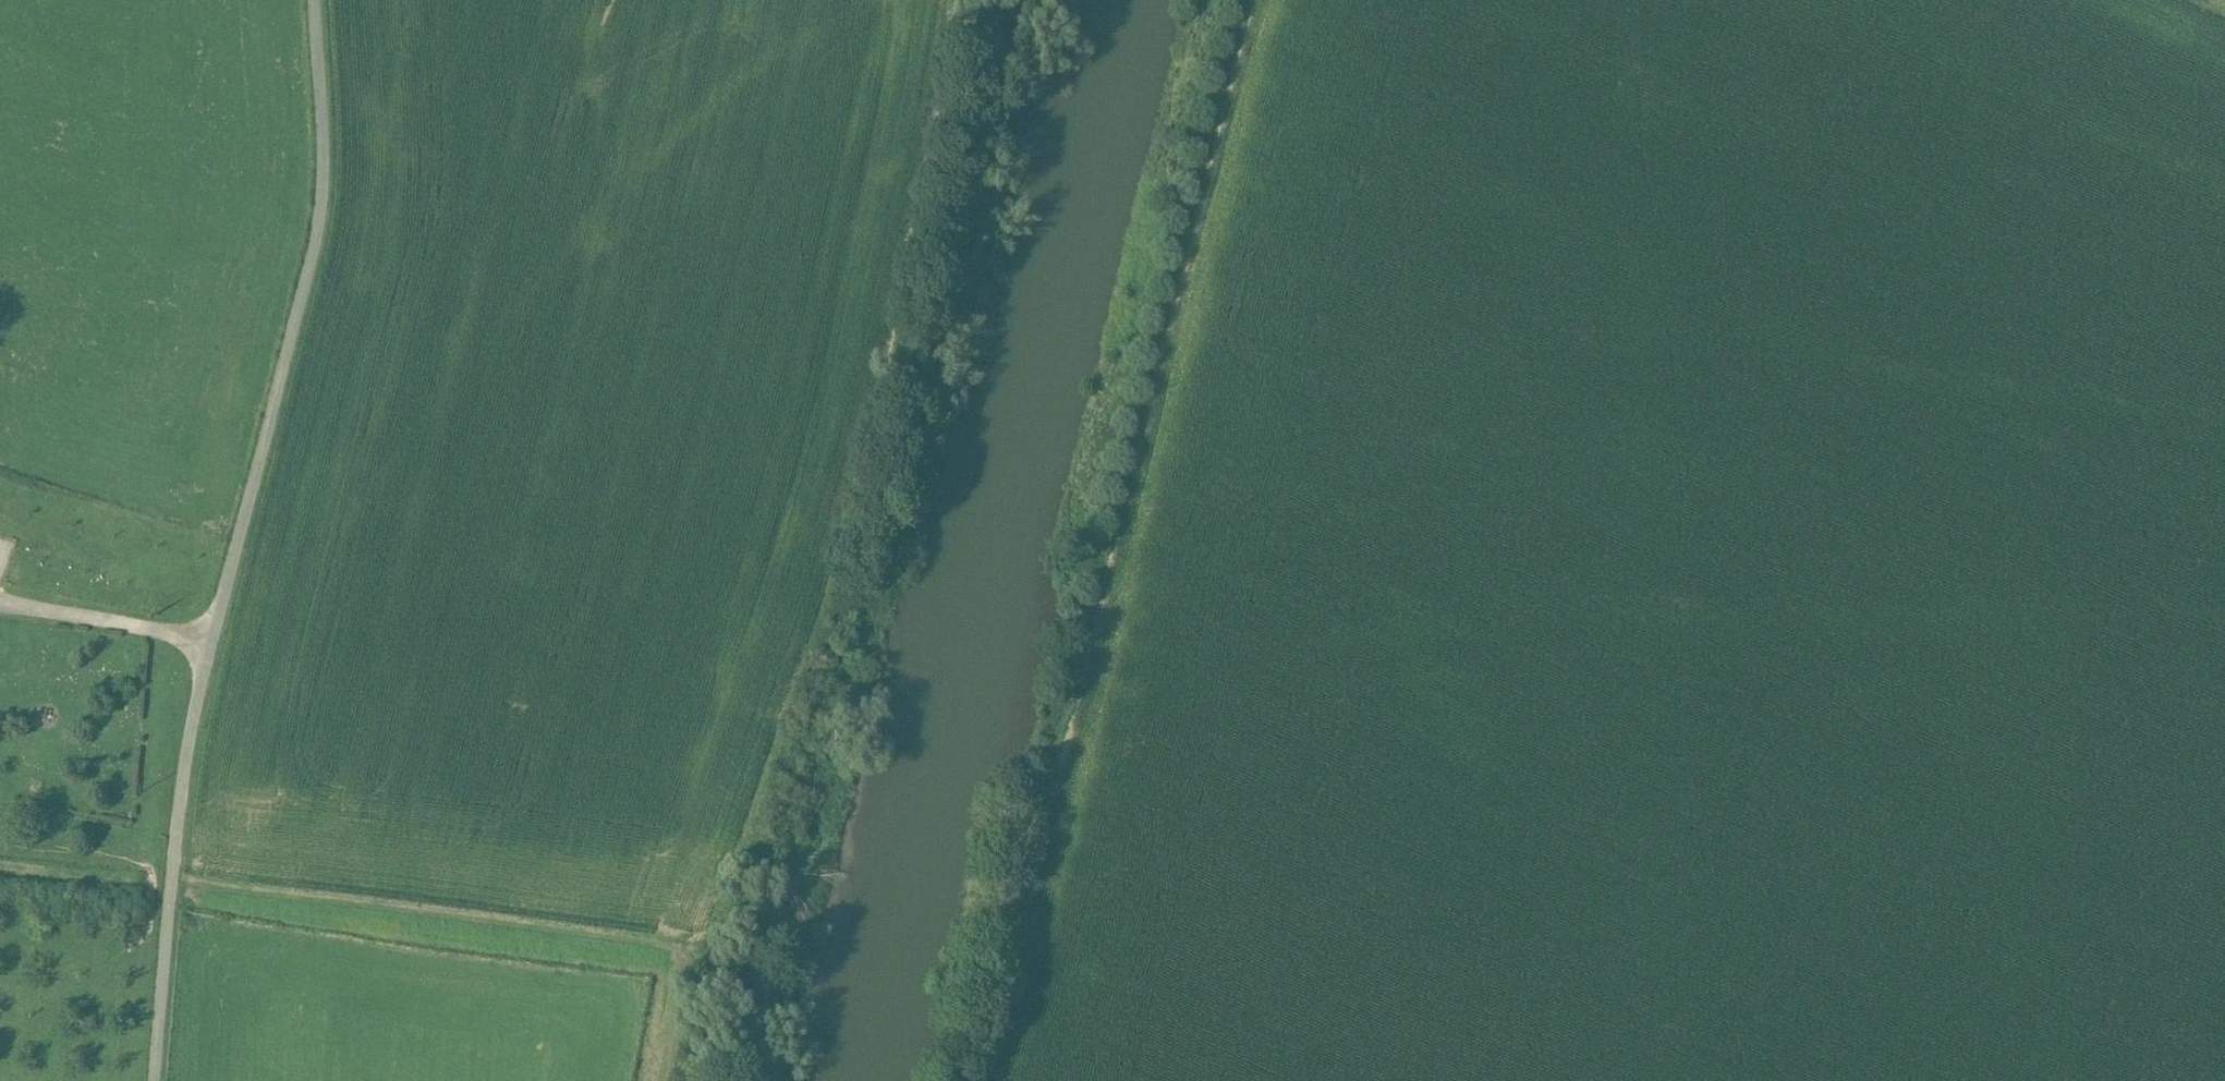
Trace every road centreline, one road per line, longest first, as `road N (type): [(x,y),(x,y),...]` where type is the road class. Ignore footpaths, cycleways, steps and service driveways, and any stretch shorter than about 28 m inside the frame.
road 1 (unclassified): [(316,0),(324,204),(188,743),(155,1080)]

